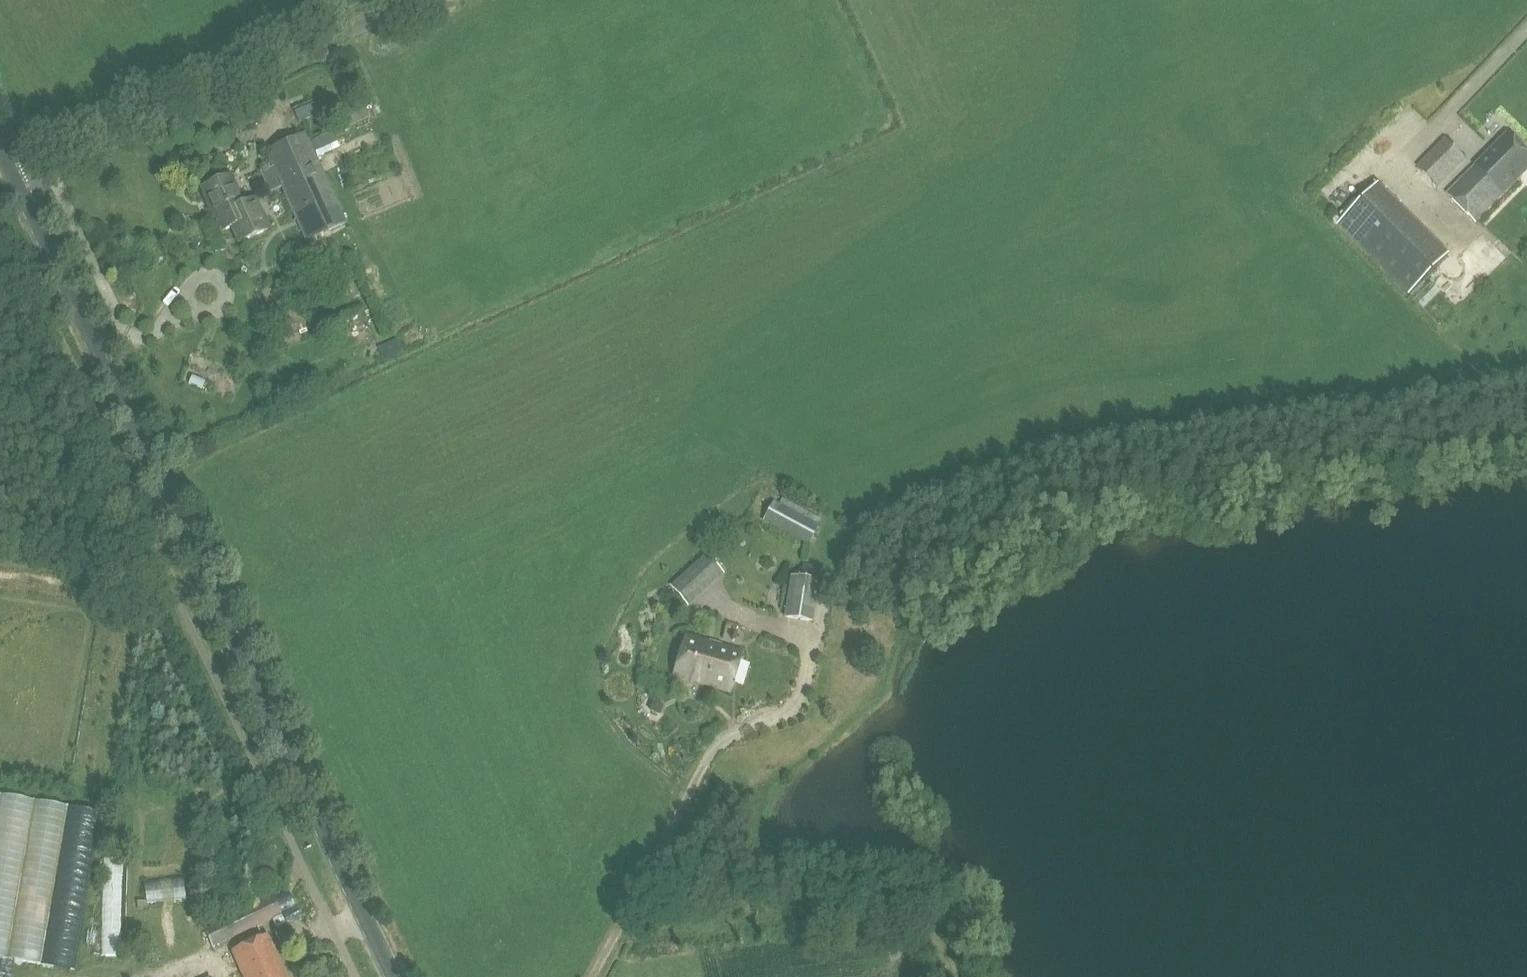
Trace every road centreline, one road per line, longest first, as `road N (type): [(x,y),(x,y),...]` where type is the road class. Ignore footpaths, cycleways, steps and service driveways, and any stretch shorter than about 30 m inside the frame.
road 1 (tertiary): [(392,976),(12,172)]
road 2 (unclassified): [(389,0),(12,172)]

